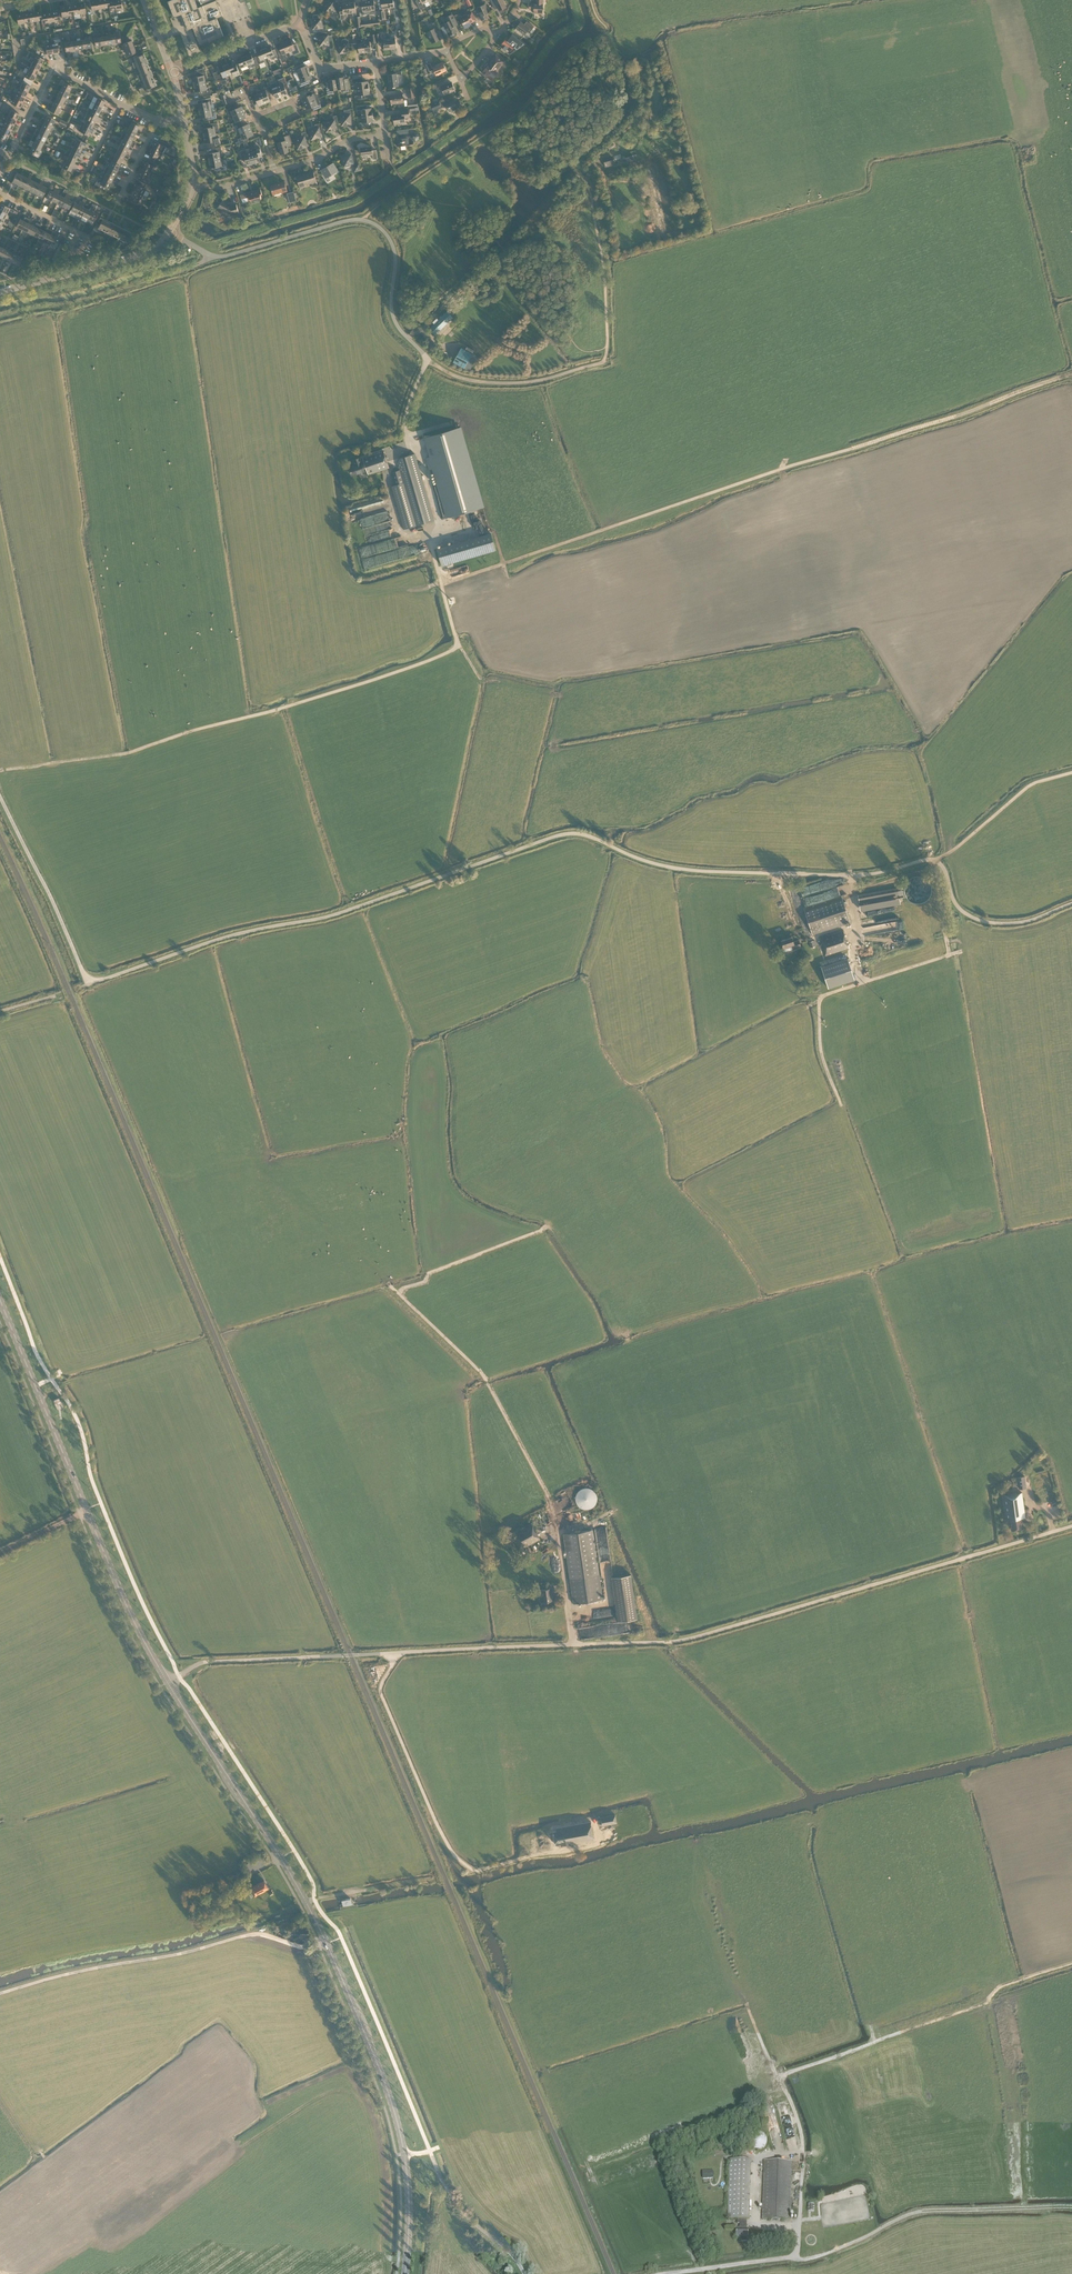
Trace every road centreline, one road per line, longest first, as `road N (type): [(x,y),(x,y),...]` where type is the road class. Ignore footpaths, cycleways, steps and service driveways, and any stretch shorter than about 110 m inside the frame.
road 1 (unclassified): [(0,796),(93,979),(230,936),(329,916),(568,834),(685,870),(860,876),(936,860),(958,909),(990,923),(1025,922),(1071,904)]
road 2 (unclassified): [(167,1682),(203,1662),(681,1640),(1071,1526)]
road 3 (track): [(1071,374),(442,583)]
road 4 (primary): [(405,2273),(406,2169),(374,2056),(306,1901),(167,1682)]
road 5 (track): [(0,770),(121,754),(442,655),(456,640),(431,546)]
road 6 (unclassified): [(604,362),(515,383),(471,381),(439,368),(395,323),(394,249),(362,220),(211,257),(171,233)]
road 7 (primary): [(167,1682),(111,1571),(0,1295)]
road 8 (track): [(777,2078),(1071,1963)]
road 9 (track): [(794,2259),(915,2213),(1071,2207)]
road 10 (track): [(960,951),(821,997),(823,1056),(840,1102)]
road 11 (track): [(852,892),(927,869),(1028,786),(1071,772)]
road 12 (track): [(798,2228),(802,2144),(749,2010)]
road 13 (track): [(211,257),(70,305),(0,317)]
road 14 (tertiary): [(0,291),(139,255),(171,233)]
road 15 (residential): [(122,103),(52,69),(7,155)]
road 16 (residential): [(173,73),(300,24)]

